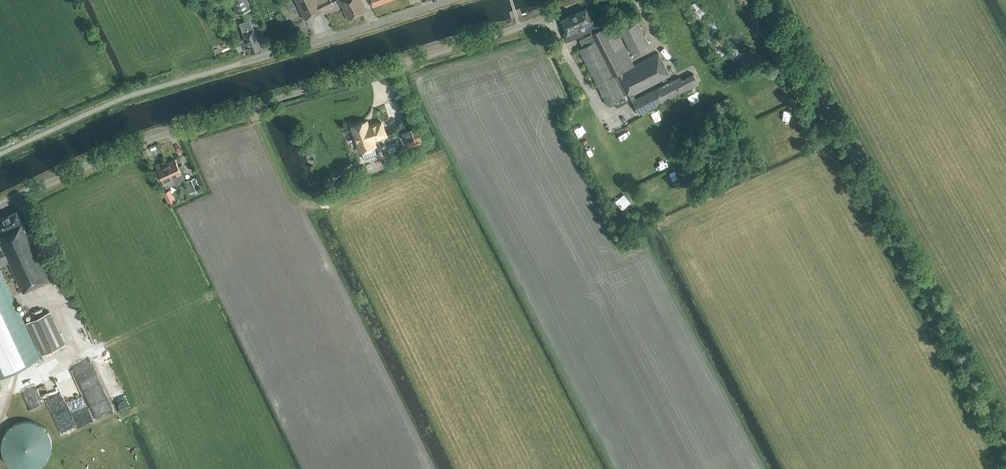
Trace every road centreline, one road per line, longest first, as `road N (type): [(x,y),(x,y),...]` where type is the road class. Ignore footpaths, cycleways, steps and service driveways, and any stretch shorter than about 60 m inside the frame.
road 1 (residential): [(0,208),(146,140),(604,0)]
road 2 (unclassified): [(254,58),(443,0)]

